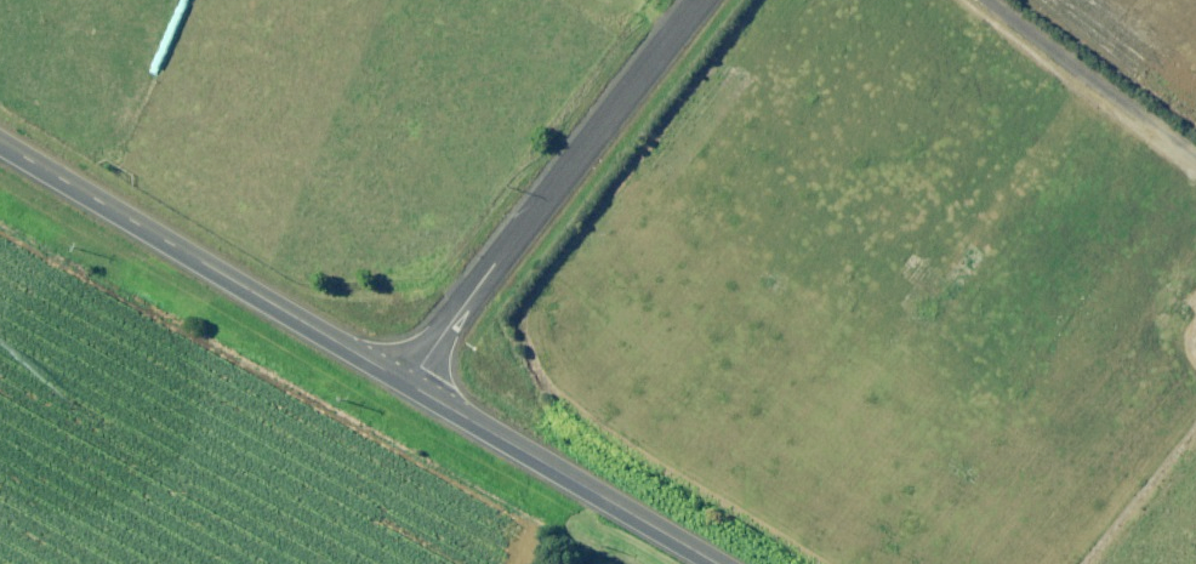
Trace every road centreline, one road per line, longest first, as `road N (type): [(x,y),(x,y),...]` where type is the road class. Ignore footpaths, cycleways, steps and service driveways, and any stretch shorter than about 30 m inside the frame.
road 1 (unclassified): [(709,0),(411,384)]
road 2 (unclassified): [(0,141),(411,384)]
road 3 (unclassified): [(411,384),(719,563)]

